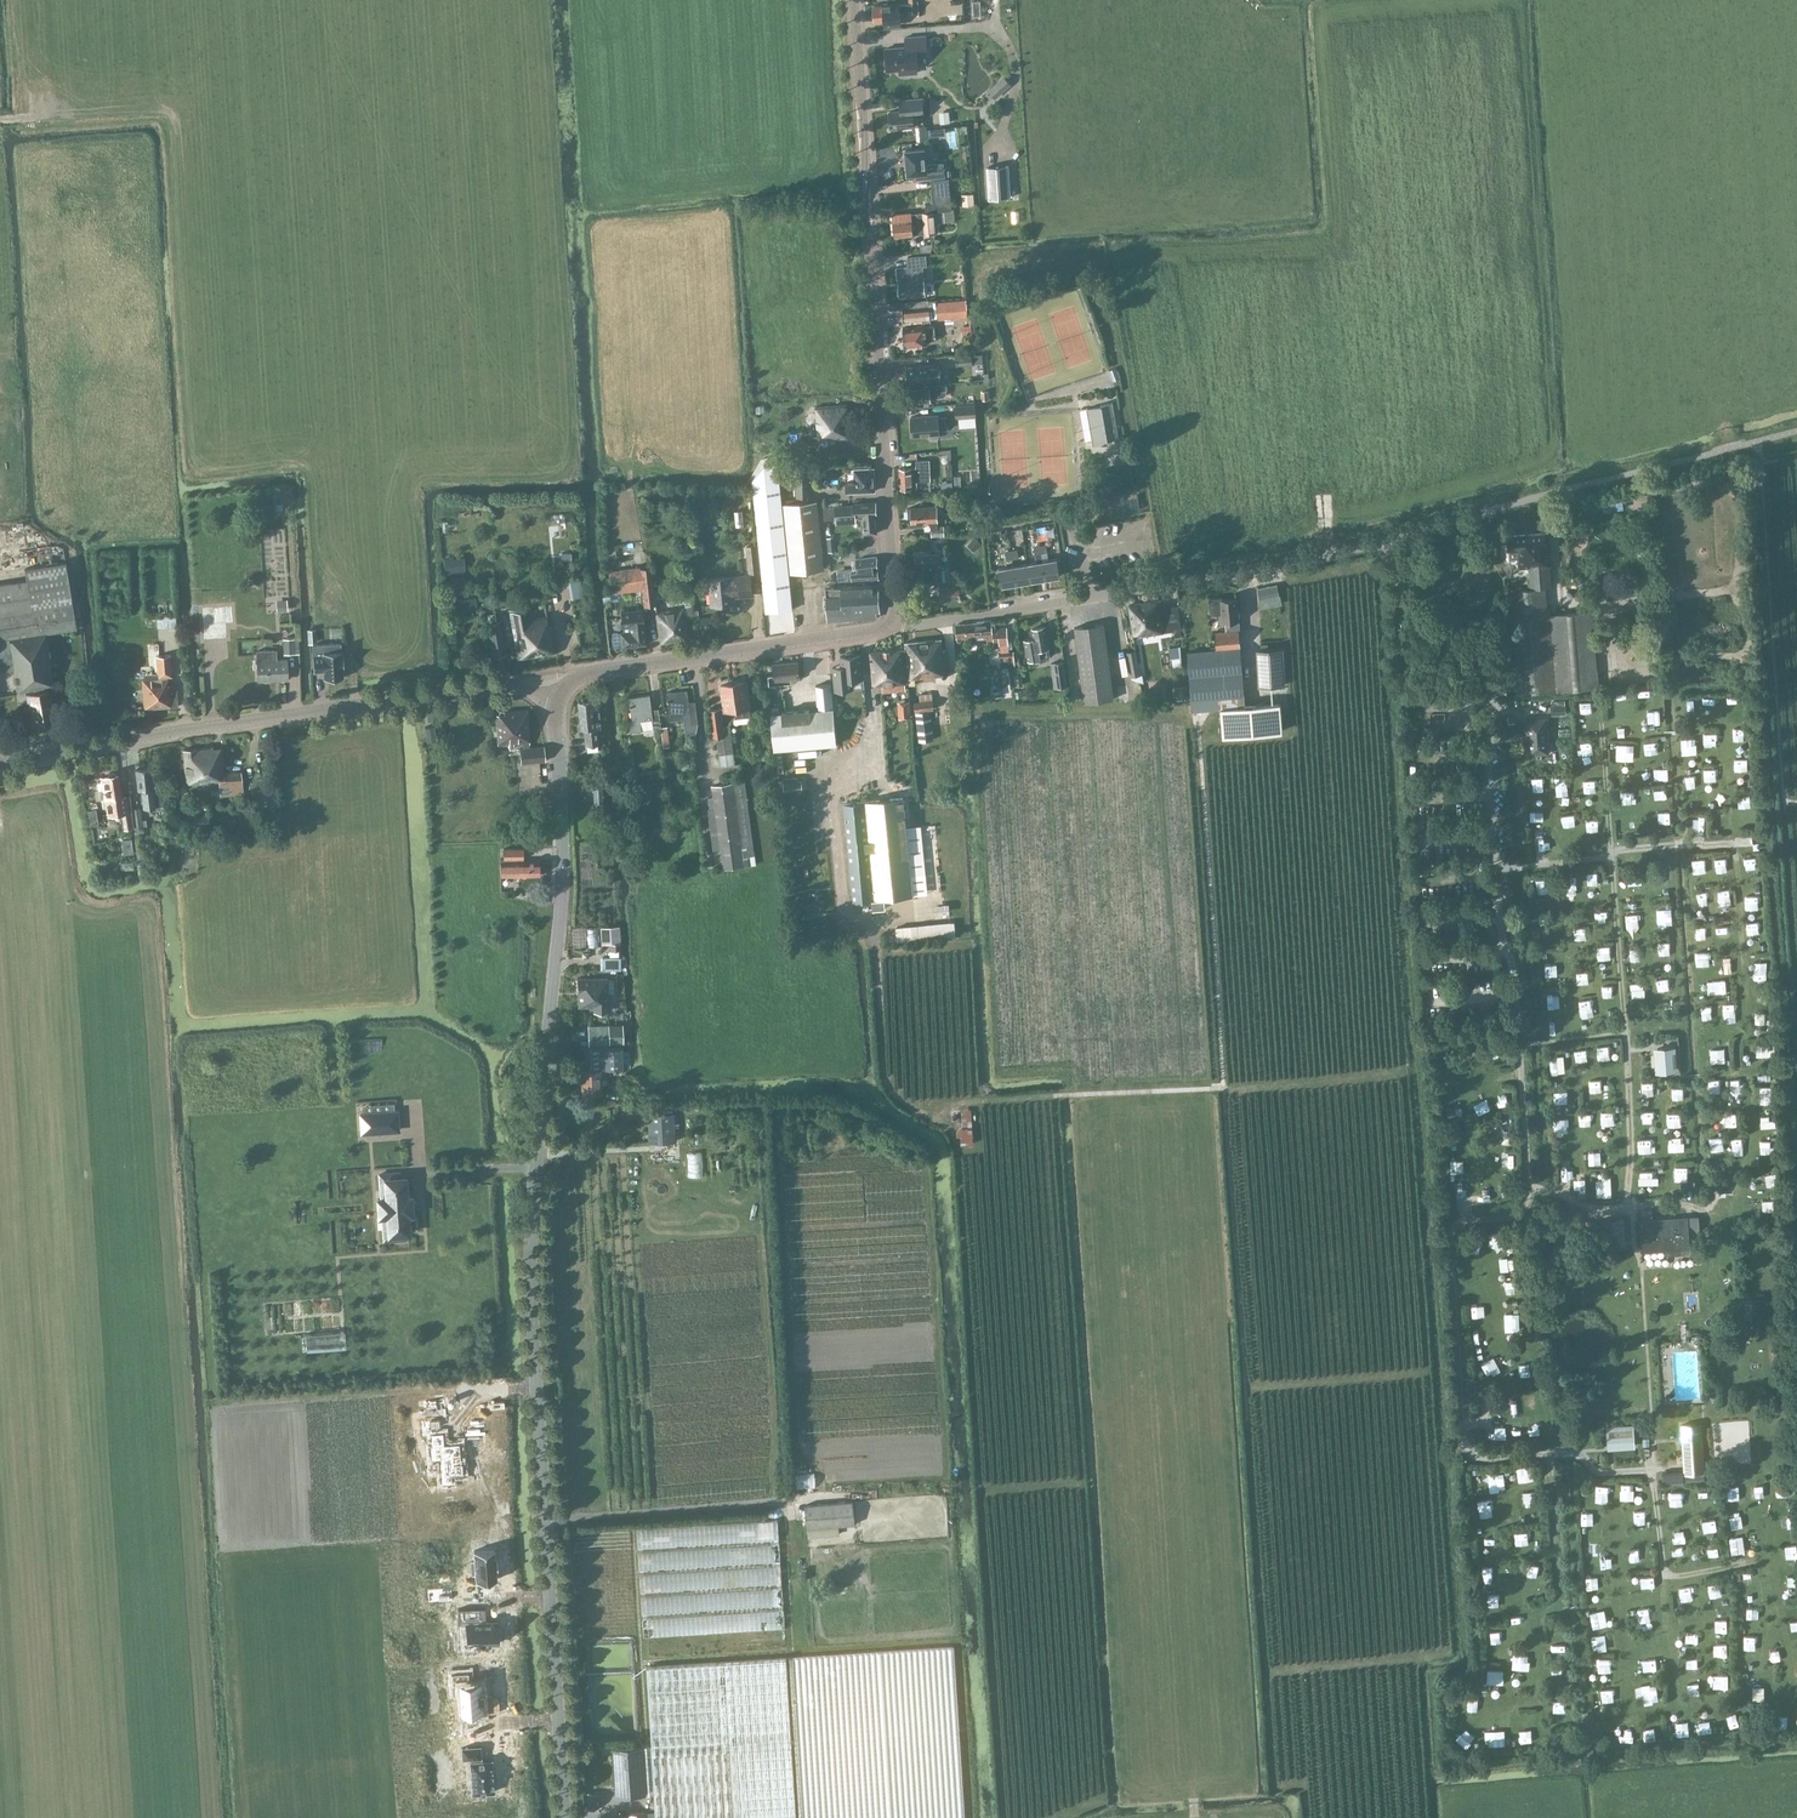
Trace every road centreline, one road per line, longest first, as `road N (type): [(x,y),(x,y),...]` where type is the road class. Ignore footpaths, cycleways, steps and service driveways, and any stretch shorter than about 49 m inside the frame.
road 1 (tertiary): [(565,1817),(531,1285),(562,905),(557,701)]
road 2 (unclassified): [(887,623),(1269,571),(1560,493)]
road 3 (tertiary): [(887,623),(893,609),(853,0)]
road 4 (tertiary): [(0,765),(500,684),(557,701)]
road 5 (track): [(1758,442),(1785,815)]
road 6 (tertiary): [(557,701),(573,679),(597,670),(887,623)]

